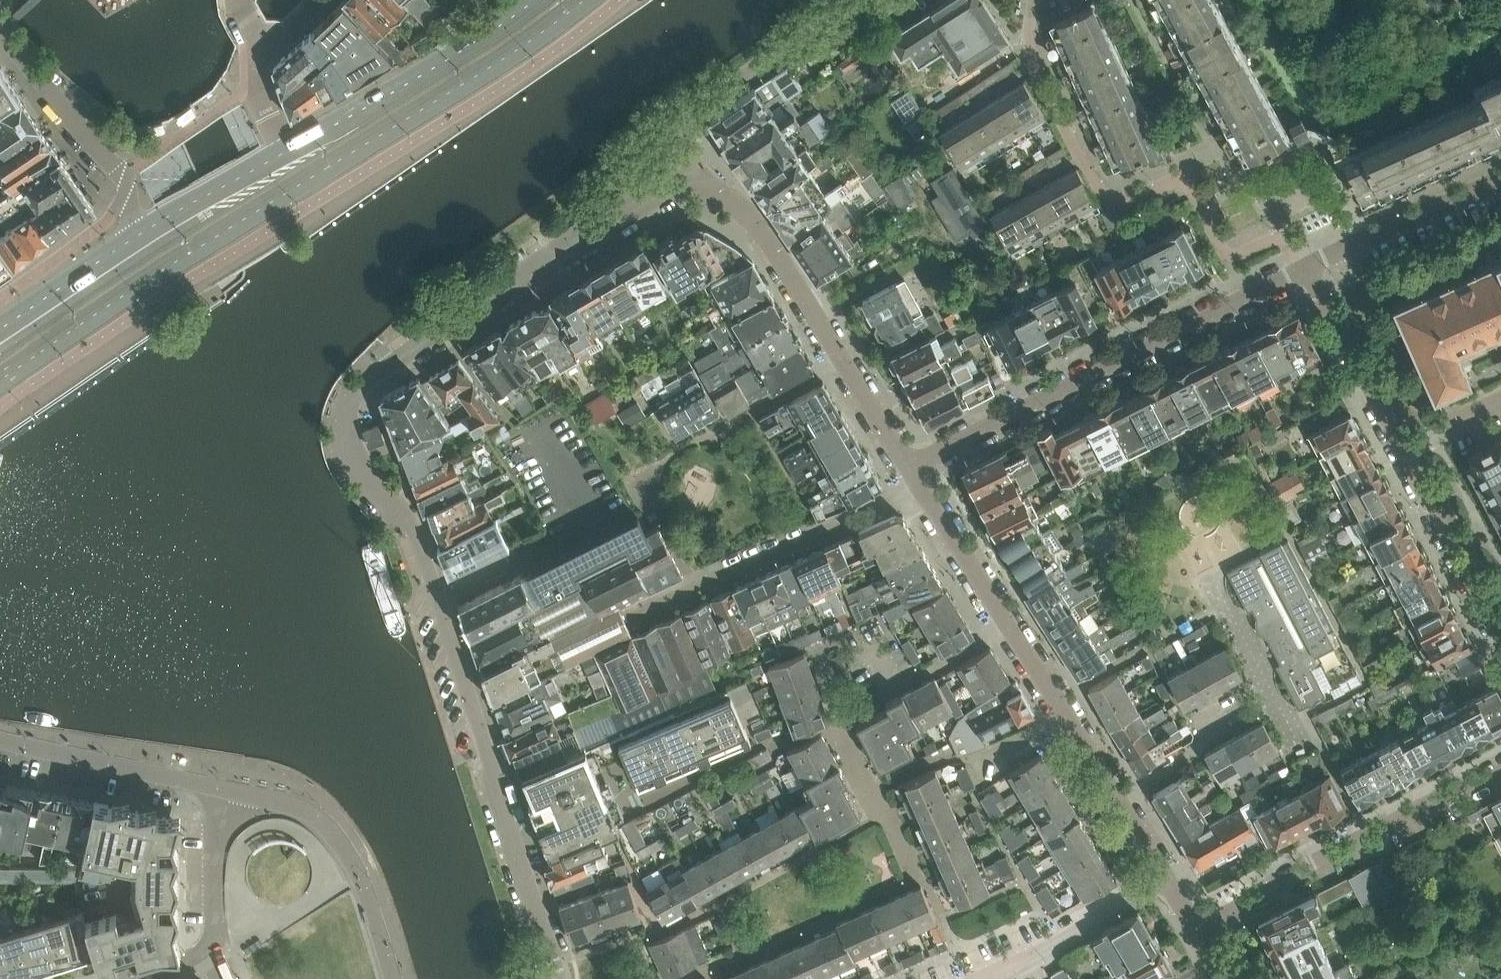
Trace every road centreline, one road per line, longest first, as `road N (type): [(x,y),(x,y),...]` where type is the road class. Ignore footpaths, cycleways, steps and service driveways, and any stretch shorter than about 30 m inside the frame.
road 1 (secondary): [(0,382),(583,0)]
road 2 (residential): [(374,373),(344,410),(349,444),(362,477),(407,526),(562,962)]
road 3 (residential): [(1307,271),(906,467)]
road 4 (residential): [(1500,634),(1307,271)]
road 5 (residential): [(906,467),(754,222),(706,184),(680,178)]
road 6 (residential): [(374,373),(659,184),(680,178)]
road 7 (residential): [(1196,931),(1500,768)]
road 8 (residential): [(639,616),(918,486)]
road 9 (secondary): [(531,0),(287,151)]
road 10 (residential): [(230,789),(295,805),(336,837),(360,878),(391,978)]
road 11 (residential): [(680,178),(690,116),(860,0)]
road 12 (residential): [(1055,702),(918,486)]
road 13 (residential): [(0,32),(115,169),(135,236)]
road 14 (residential): [(0,740),(230,789)]
road 15 (residential): [(1500,180),(1307,271)]
road 16 (residential): [(978,978),(1160,875)]
road 17 (residential): [(836,724),(646,802)]
road 18 (residential): [(724,901),(886,810)]
road 19 (residential): [(913,877),(747,957)]
road 20 (secondary): [(287,151),(135,236)]
road 21 (residential): [(230,789),(217,836),(217,941),(205,948)]
road 22 (secondary): [(135,236),(0,329)]

